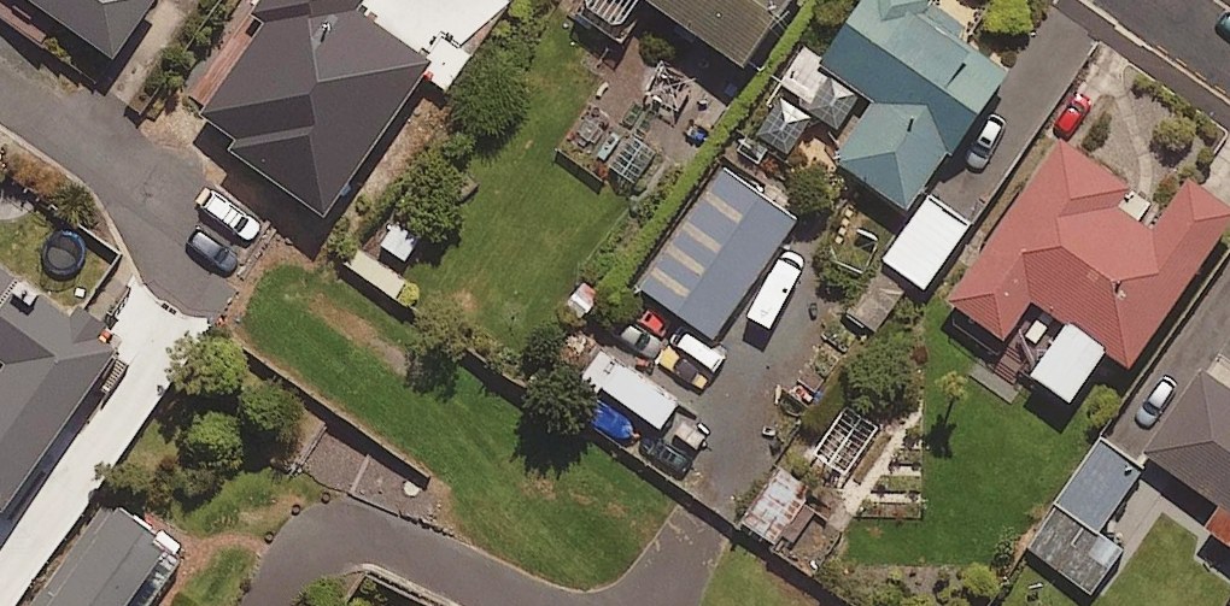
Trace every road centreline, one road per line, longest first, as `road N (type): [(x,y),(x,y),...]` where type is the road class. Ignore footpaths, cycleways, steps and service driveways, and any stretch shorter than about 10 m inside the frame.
road 1 (residential): [(0,94),(204,237)]

